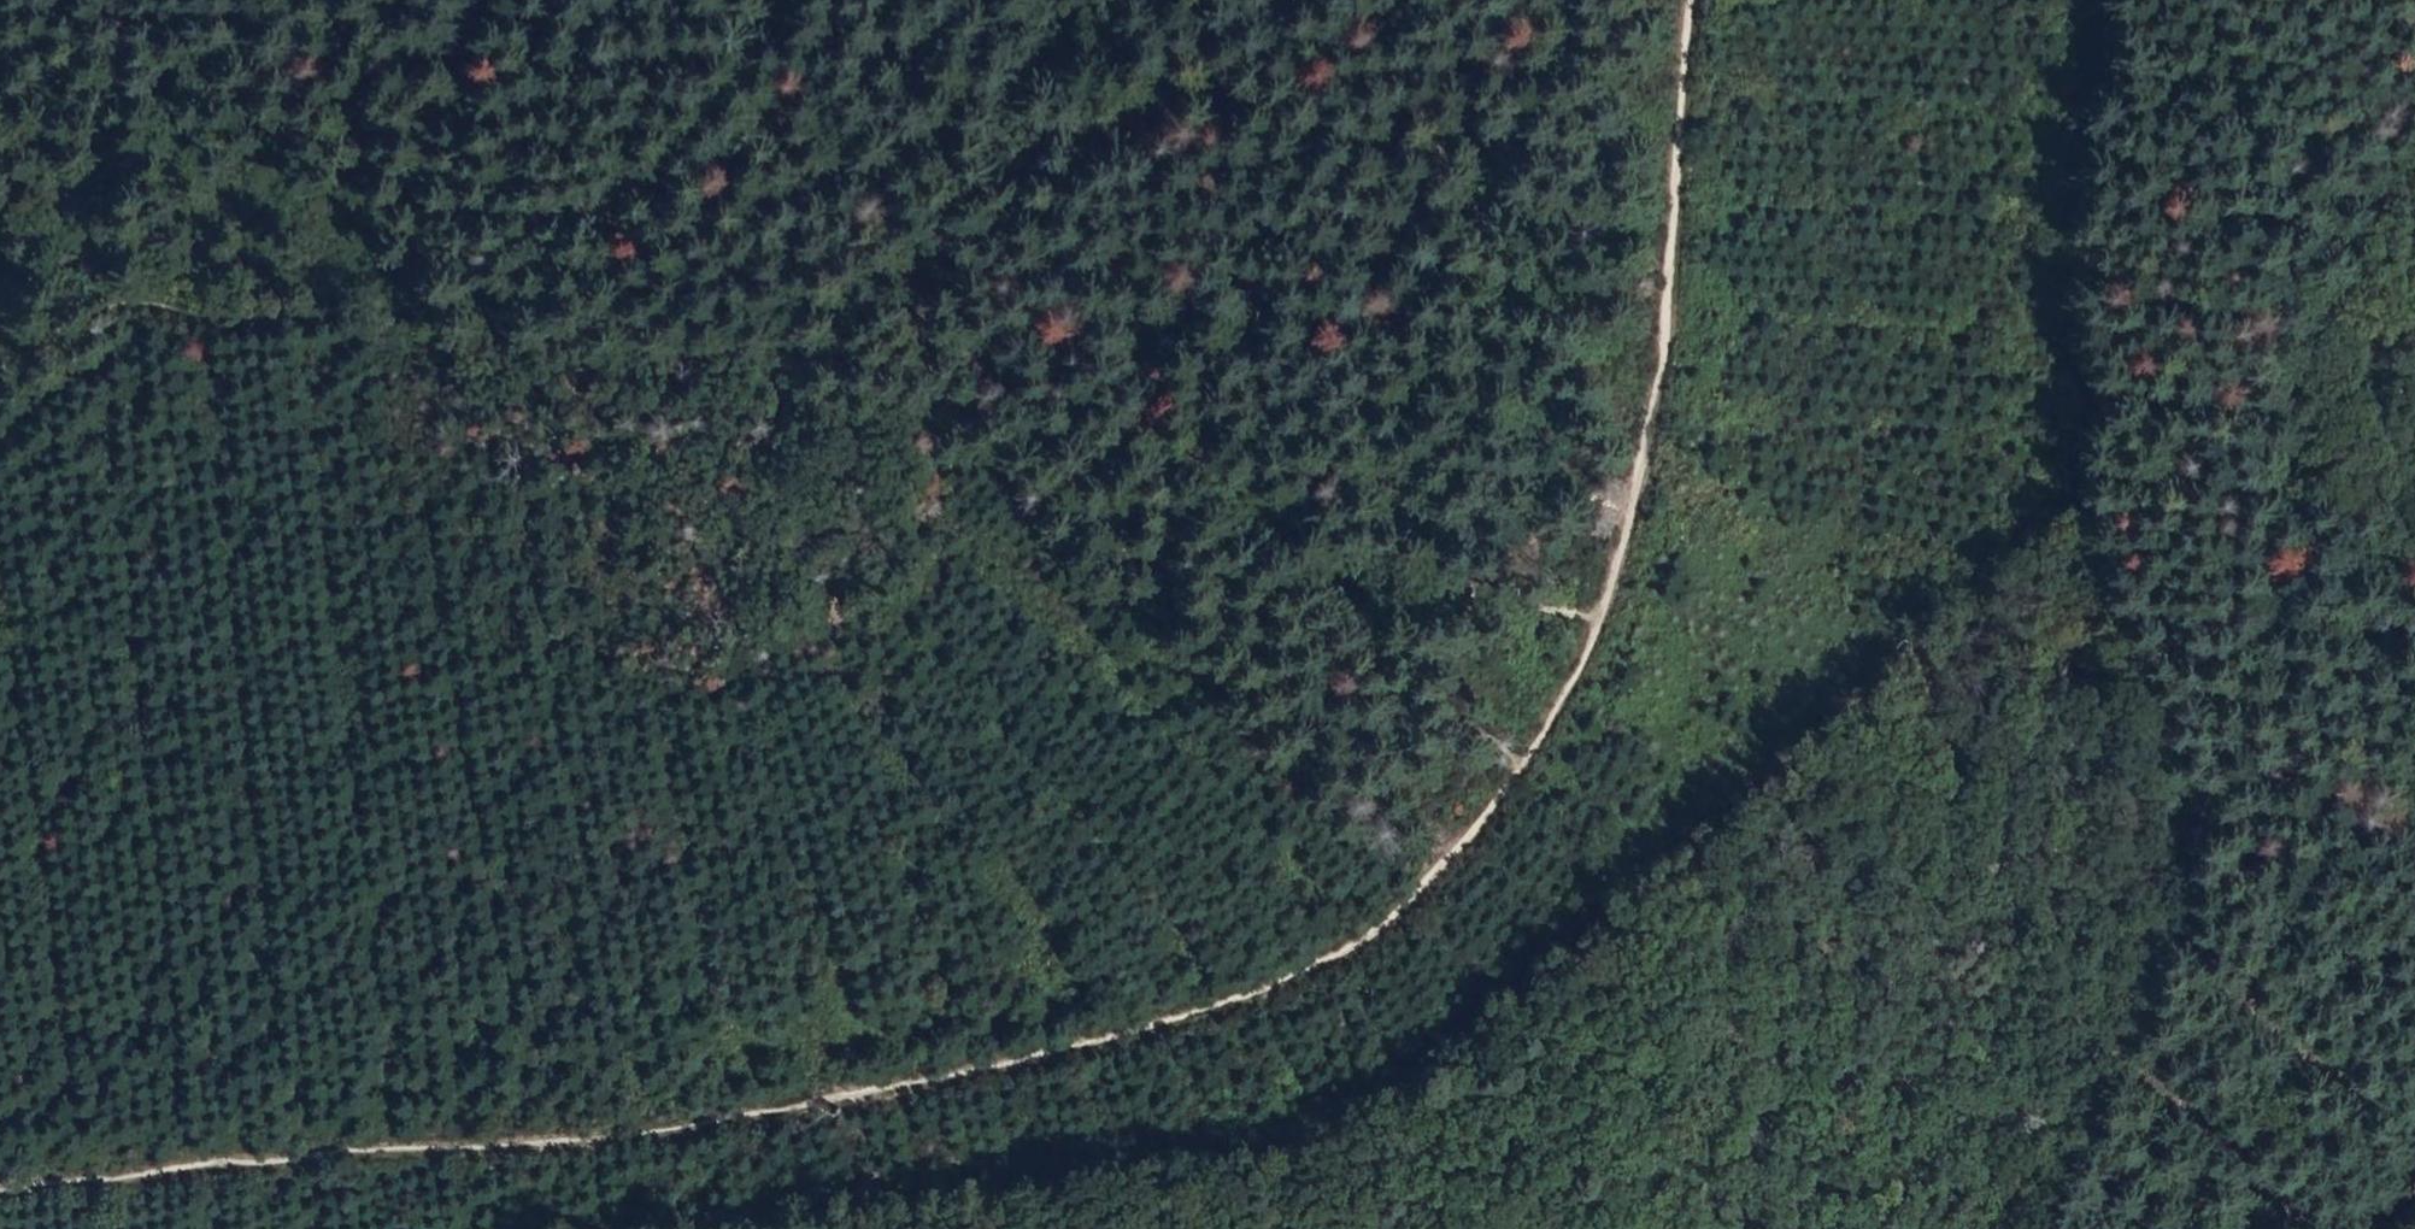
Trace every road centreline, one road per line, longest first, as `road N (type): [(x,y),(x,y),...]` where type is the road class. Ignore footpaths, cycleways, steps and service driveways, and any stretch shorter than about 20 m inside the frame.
road 1 (track): [(1689,0),(1667,311),(1642,460),(1601,598),(1528,754),(1388,920),(1311,968),(1069,1048),(876,1091),(662,1131),(0,1185)]
road 2 (track): [(2062,1228),(2177,978),(2226,829),(2273,570),(2278,394),(2414,189)]

